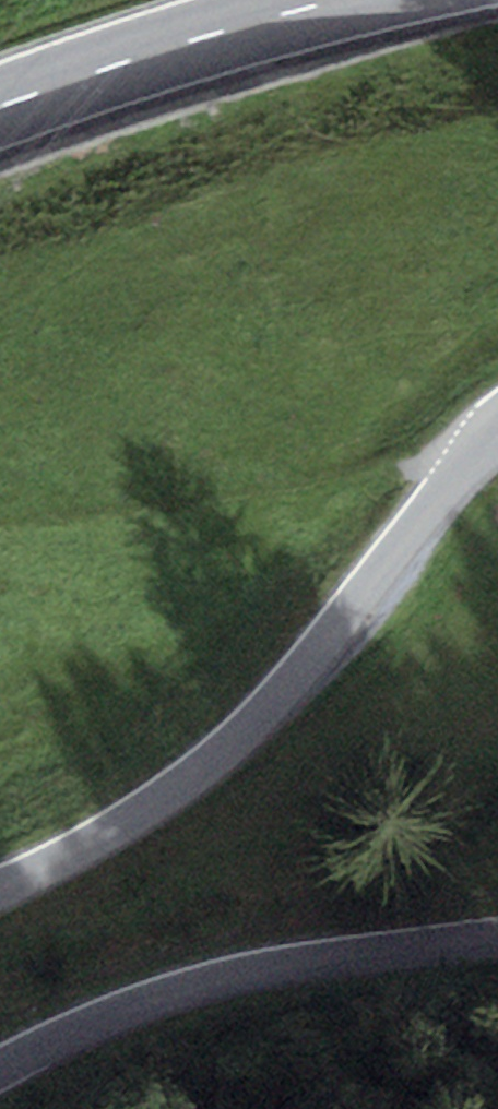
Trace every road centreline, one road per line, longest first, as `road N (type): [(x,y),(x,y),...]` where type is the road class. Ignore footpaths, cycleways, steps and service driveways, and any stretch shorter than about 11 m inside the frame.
road 1 (tertiary): [(0,893),(132,819),(261,717),(497,437)]
road 2 (tertiary): [(497,937),(294,963),(208,983),(129,1008),(0,1070)]
road 3 (primary): [(0,109),(341,0)]

